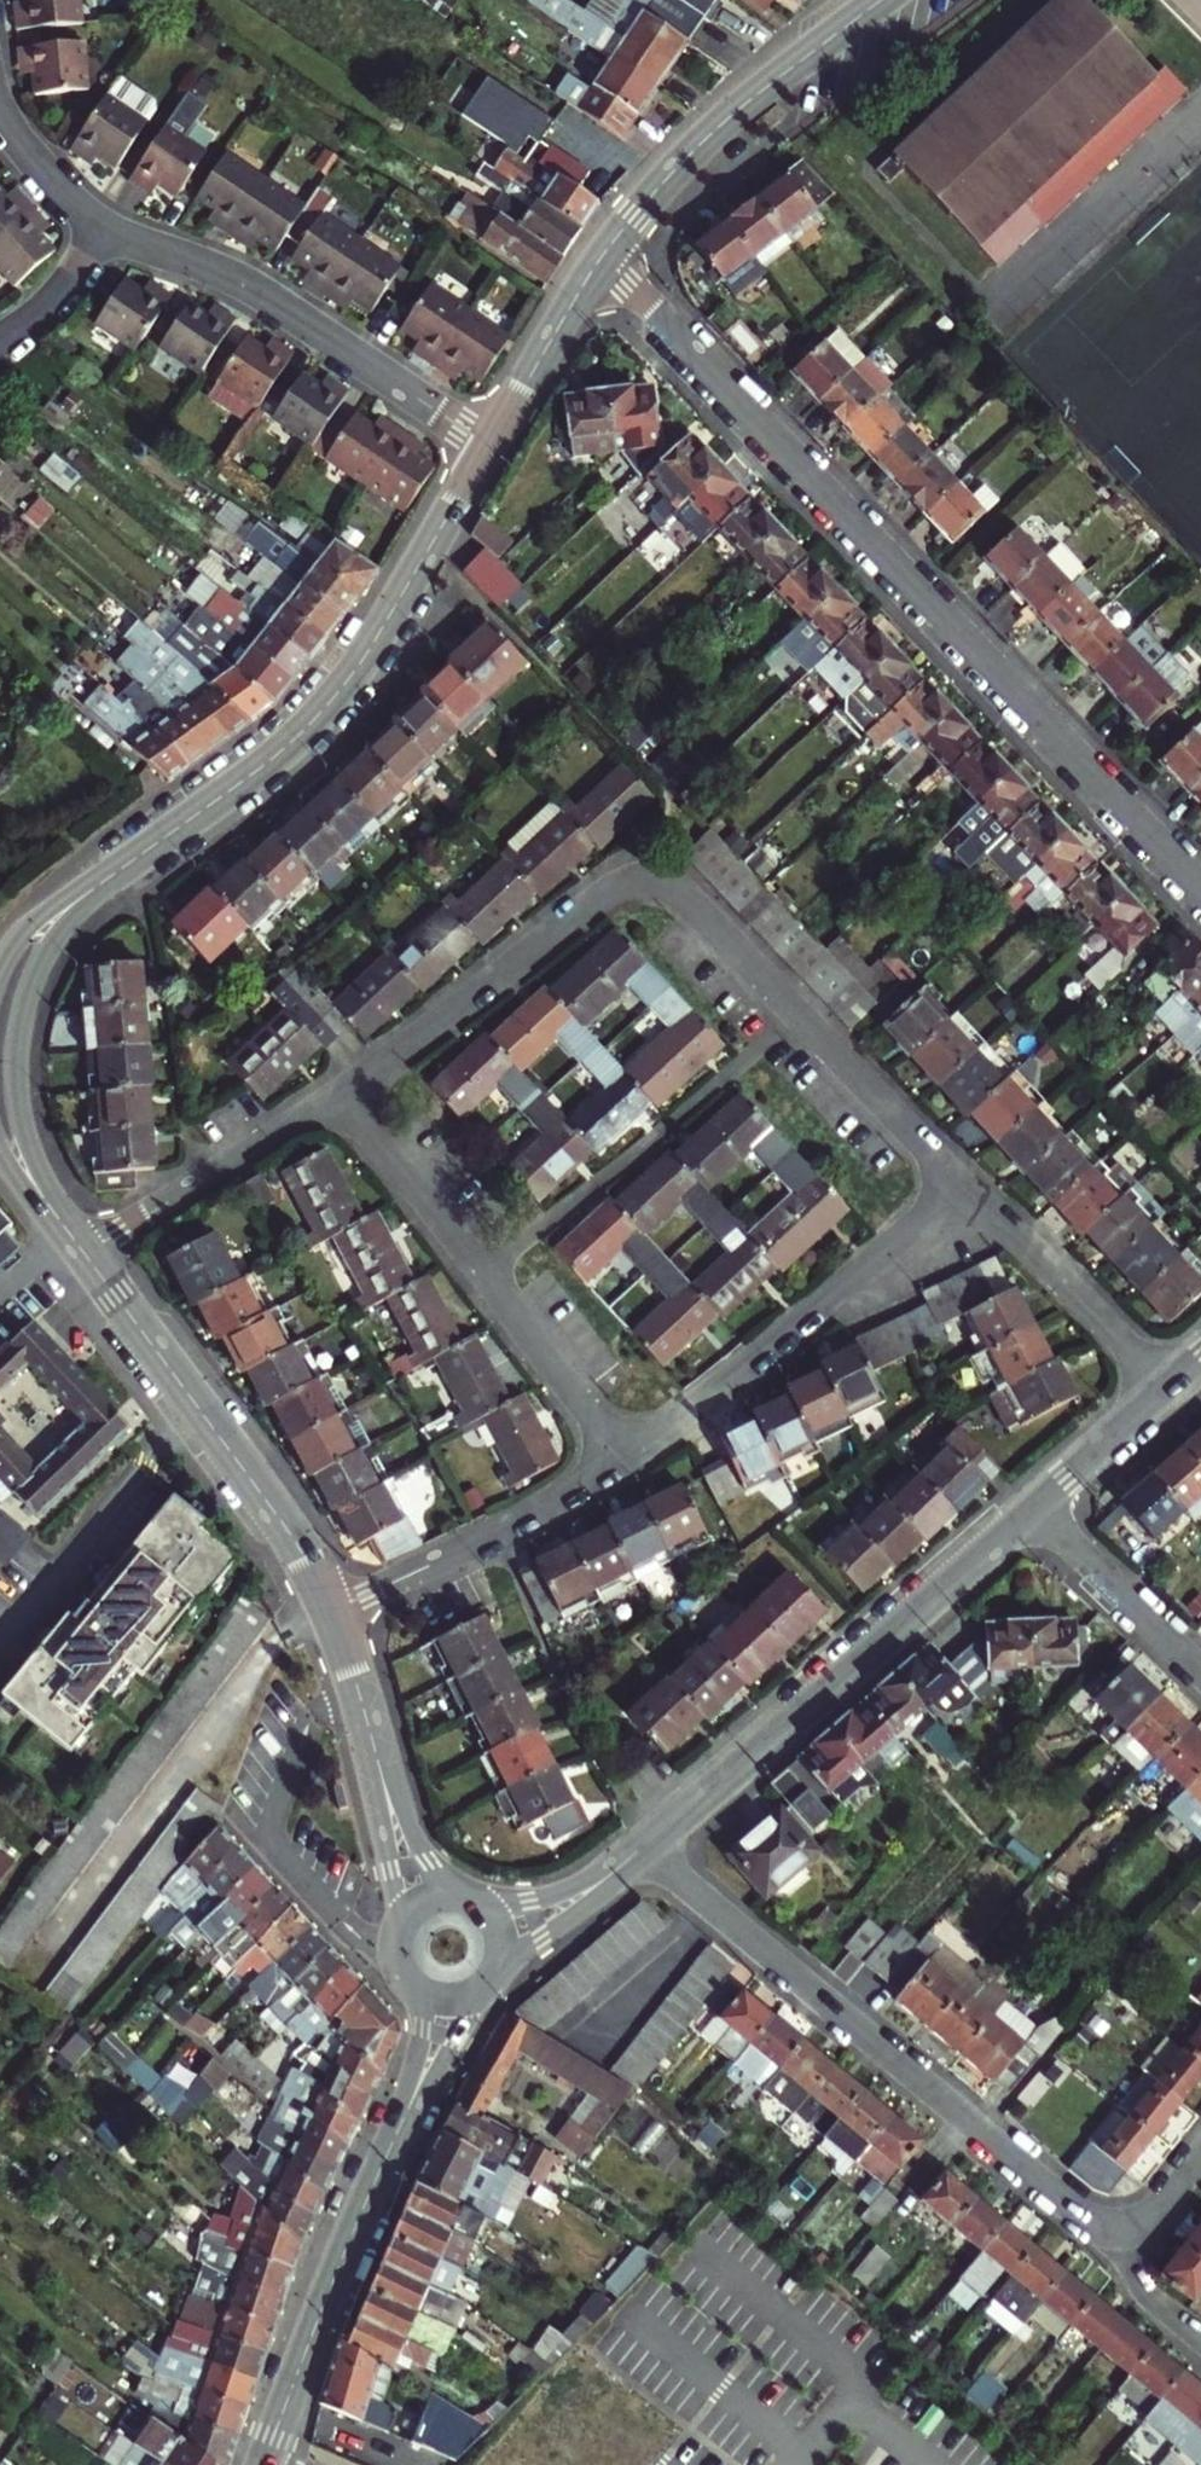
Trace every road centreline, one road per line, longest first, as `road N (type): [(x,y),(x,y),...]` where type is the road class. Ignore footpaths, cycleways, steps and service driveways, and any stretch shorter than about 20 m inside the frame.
road 1 (residential): [(602,256),(1200,890)]
road 2 (residential): [(646,1844),(1081,2209),(1128,2227)]
road 3 (tertiary): [(146,851),(258,769),(327,705),(489,447)]
road 4 (tertiary): [(646,1844),(1034,1504)]
road 5 (residential): [(341,1093),(626,1462)]
road 6 (tertiary): [(82,1247),(24,1127),(18,1037),(30,987),(55,935),(146,851)]
road 7 (tertiary): [(332,1611),(296,1538),(82,1247)]
road 8 (residential): [(106,230),(243,283),(489,447)]
road 9 (residential): [(626,1462),(963,1180)]
road 10 (residential): [(963,1180),(696,904),(647,879)]
road 11 (tertiary): [(602,256),(718,127),(881,0)]
road 12 (residential): [(341,1093),(605,892),(647,879)]
road 13 (tertiary): [(262,2464),(394,2140)]
road 14 (residential): [(332,1611),(626,1462)]
road 15 (residential): [(82,1247),(341,1093)]
road 16 (residential): [(1164,1387),(963,1180)]
road 17 (residential): [(1034,1504),(1200,1668)]
road 18 (tertiary): [(489,447),(602,256)]
road 19 (tertiary): [(497,1973),(593,1900),(646,1844)]
road 20 (tertiary): [(146,851),(32,922),(0,969)]
road 21 (tertiary): [(394,2140),(486,1986)]
road 22 (tertiary): [(646,1844),(554,1895),(481,1904)]
road 23 (tertiary): [(1034,1504),(1164,1387)]
road 24 (tertiary): [(382,1772),(332,1611)]
road 25 (tertiary): [(382,1772),(400,1938)]
road 26 (residential): [(0,111),(38,168),(106,230)]
road 27 (tertiary): [(415,1985),(420,2051),(394,2140)]
road 28 (residential): [(0,341),(49,306),(106,230)]
road 29 (residential): [(1128,2227),(1134,2280),(1200,2344)]
road 30 (tertiary): [(456,1895),(425,1859),(382,1772)]
road 31 (tertiary): [(0,1146),(82,1247)]

